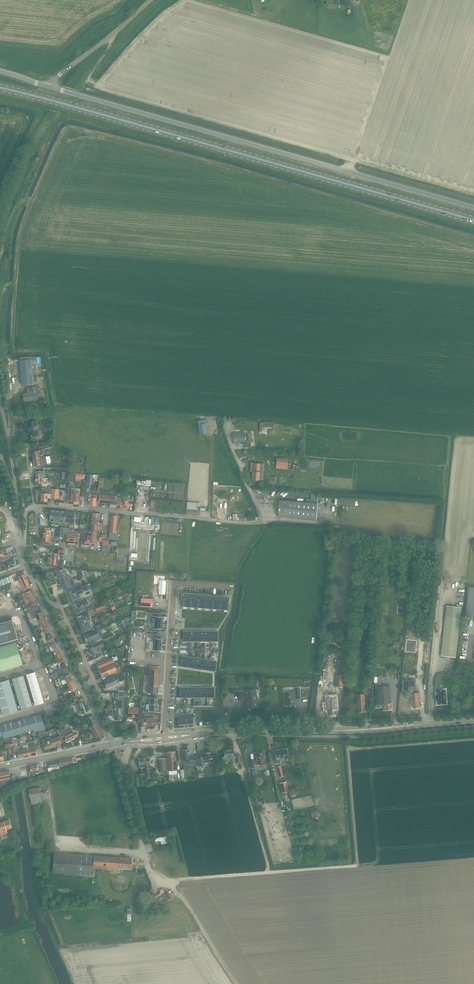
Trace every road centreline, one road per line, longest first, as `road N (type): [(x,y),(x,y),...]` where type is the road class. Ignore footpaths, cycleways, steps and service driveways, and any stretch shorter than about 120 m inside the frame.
road 1 (track): [(473,239),(65,131),(20,237),(12,350),(46,352),(56,409)]
road 2 (primary): [(473,220),(0,88)]
road 3 (unclassified): [(473,208),(49,87)]
road 4 (track): [(356,866),(161,881),(144,854)]
road 5 (residential): [(188,584),(174,583),(165,735)]
road 6 (residential): [(94,712),(30,574)]
road 7 (unclassified): [(21,540),(0,393)]
road 8 (secondary): [(192,735),(339,730)]
road 9 (unclassified): [(151,0),(49,87)]
road 10 (track): [(236,983),(172,880)]

